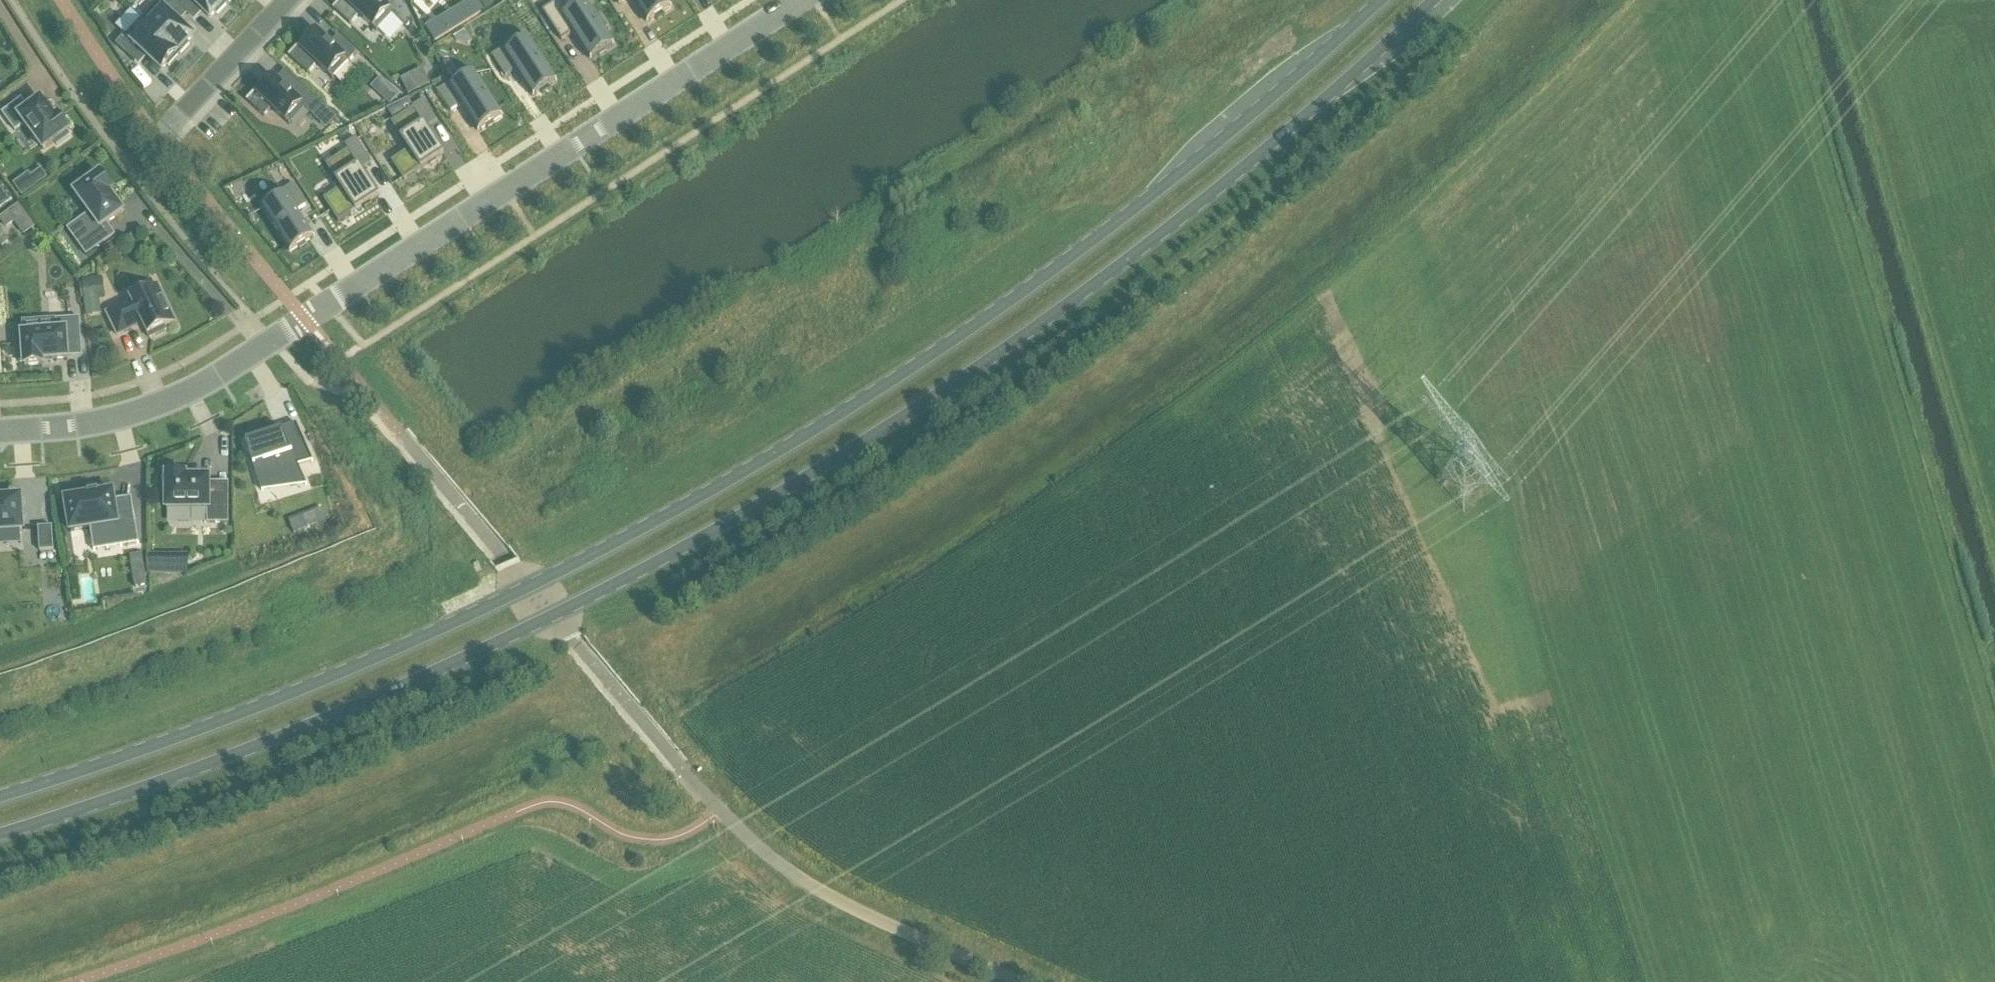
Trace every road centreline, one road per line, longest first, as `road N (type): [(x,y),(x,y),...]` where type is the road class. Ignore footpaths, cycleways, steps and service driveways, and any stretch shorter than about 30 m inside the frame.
road 1 (primary): [(0,835),(381,696),(576,606),(813,475),(1118,267),(1435,0)]
road 2 (primary): [(1382,0),(1206,153),(1036,283),(733,478),(557,574),(368,662),(0,798)]
road 3 (residential): [(0,432),(99,422),(212,377),(811,0)]
road 4 (unclassified): [(1022,981),(794,878),(679,766)]
road 5 (residential): [(290,0),(159,140)]

